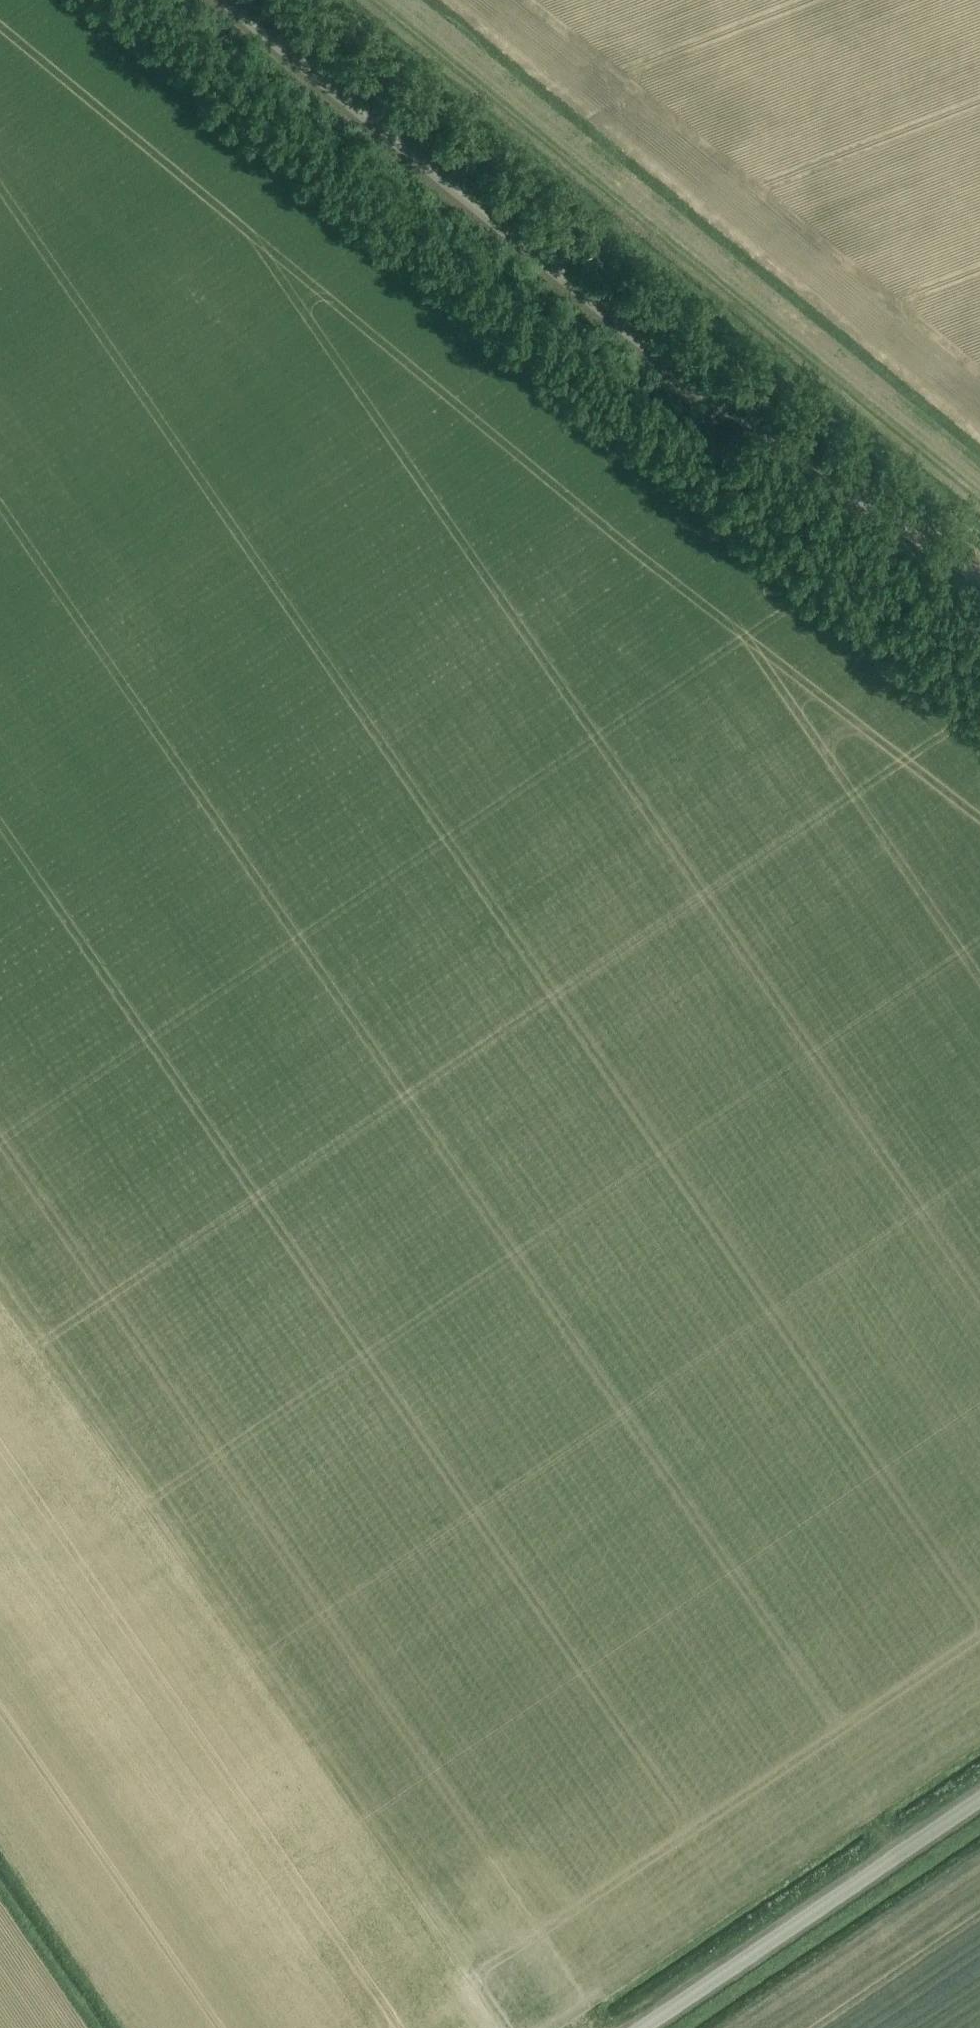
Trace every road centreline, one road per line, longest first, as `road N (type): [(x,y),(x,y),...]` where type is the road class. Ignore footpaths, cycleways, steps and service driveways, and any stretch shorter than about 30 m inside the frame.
road 1 (tertiary): [(979,579),(740,420),(231,0)]
road 2 (unclassified): [(641,2027),(979,1799)]

